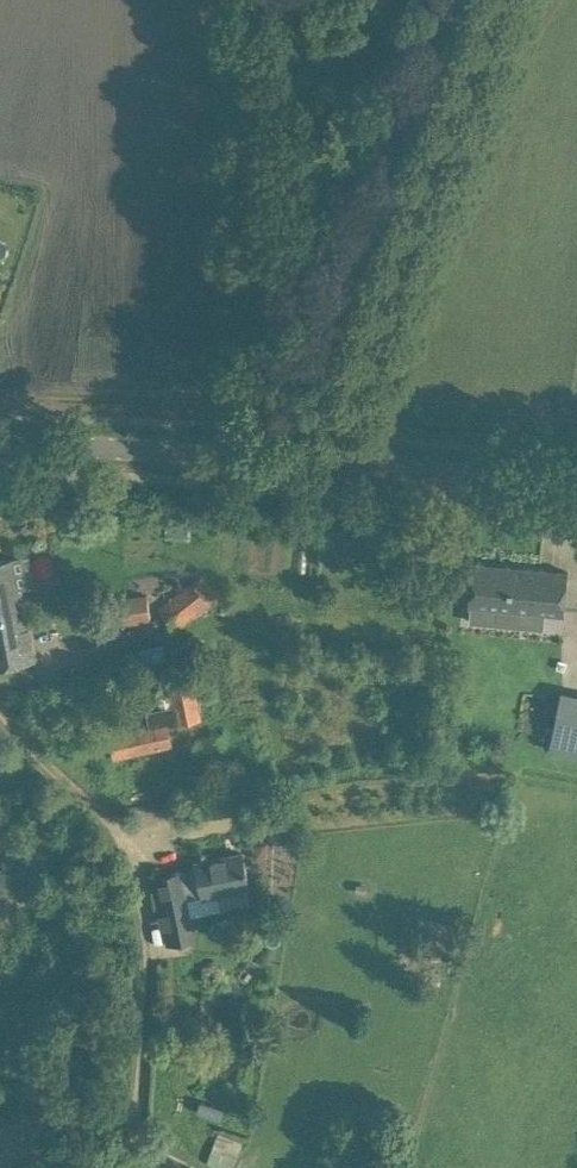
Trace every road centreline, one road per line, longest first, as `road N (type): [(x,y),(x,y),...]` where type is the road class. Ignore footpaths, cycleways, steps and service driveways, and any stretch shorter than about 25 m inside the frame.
road 1 (tertiary): [(576,492),(0,452)]
road 2 (track): [(311,496),(492,0)]
road 3 (track): [(150,966),(135,1141),(183,1167)]

